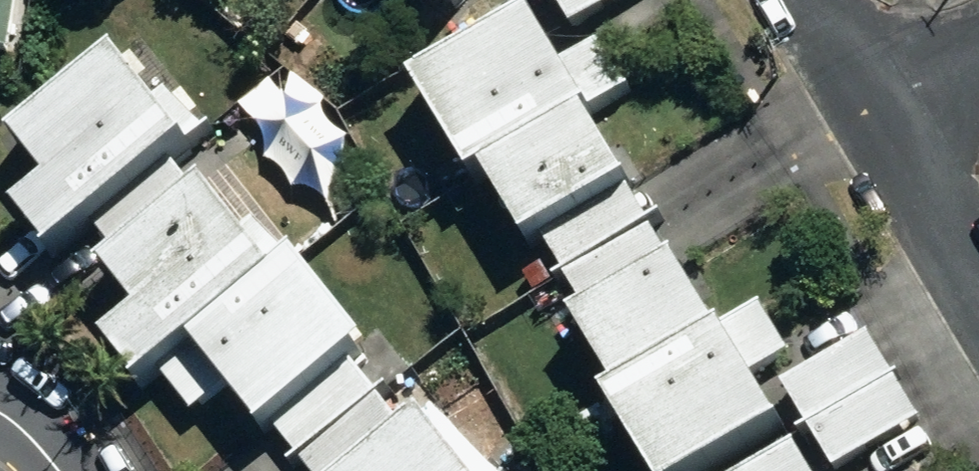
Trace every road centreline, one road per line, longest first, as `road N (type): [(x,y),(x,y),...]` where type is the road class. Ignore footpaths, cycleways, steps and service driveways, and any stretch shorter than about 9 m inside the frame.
road 1 (residential): [(884,117),(978,280)]
road 2 (residential): [(812,0),(884,117)]

